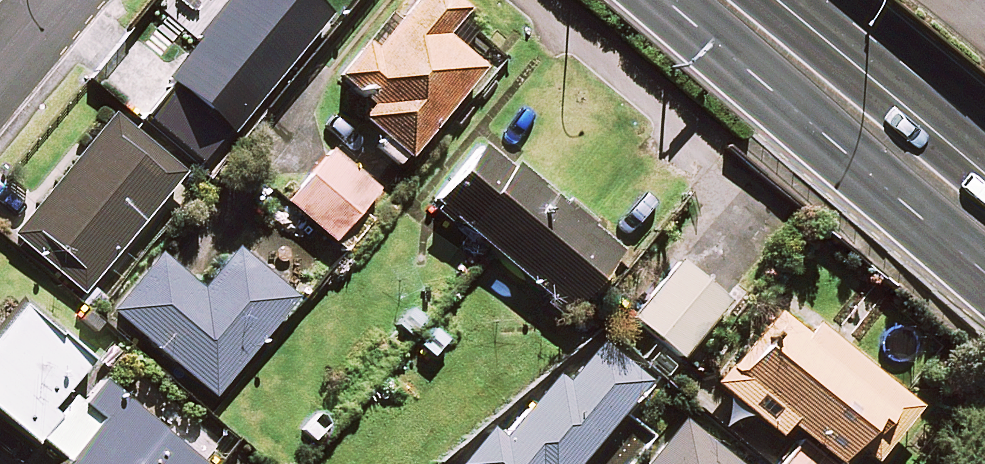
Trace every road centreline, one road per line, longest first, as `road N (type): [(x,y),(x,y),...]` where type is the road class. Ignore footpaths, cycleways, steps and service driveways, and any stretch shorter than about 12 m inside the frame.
road 1 (trunk): [(984,274),(662,0)]
road 2 (trunk): [(805,0),(984,152)]
road 3 (residential): [(702,135),(545,0)]

